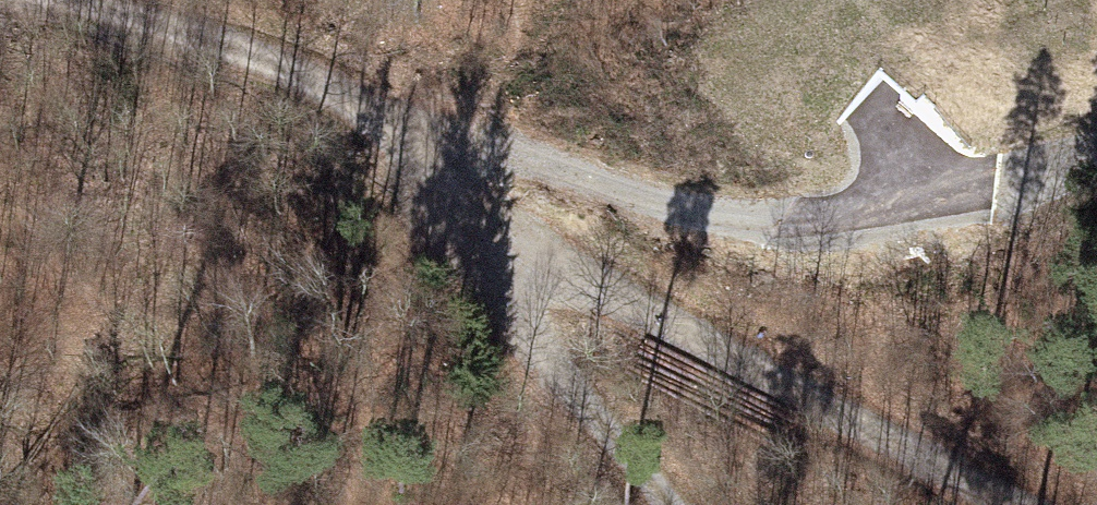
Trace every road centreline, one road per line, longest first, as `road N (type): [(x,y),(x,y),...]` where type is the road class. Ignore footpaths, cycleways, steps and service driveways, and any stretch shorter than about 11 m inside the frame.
road 1 (track): [(1006,504),(565,263),(463,194),(392,129),(313,84),(157,25),(58,0)]
road 2 (track): [(392,129),(435,132),(760,222),(991,185),(1096,151)]
road 3 (track): [(463,194),(488,268),(594,418),(668,504)]

